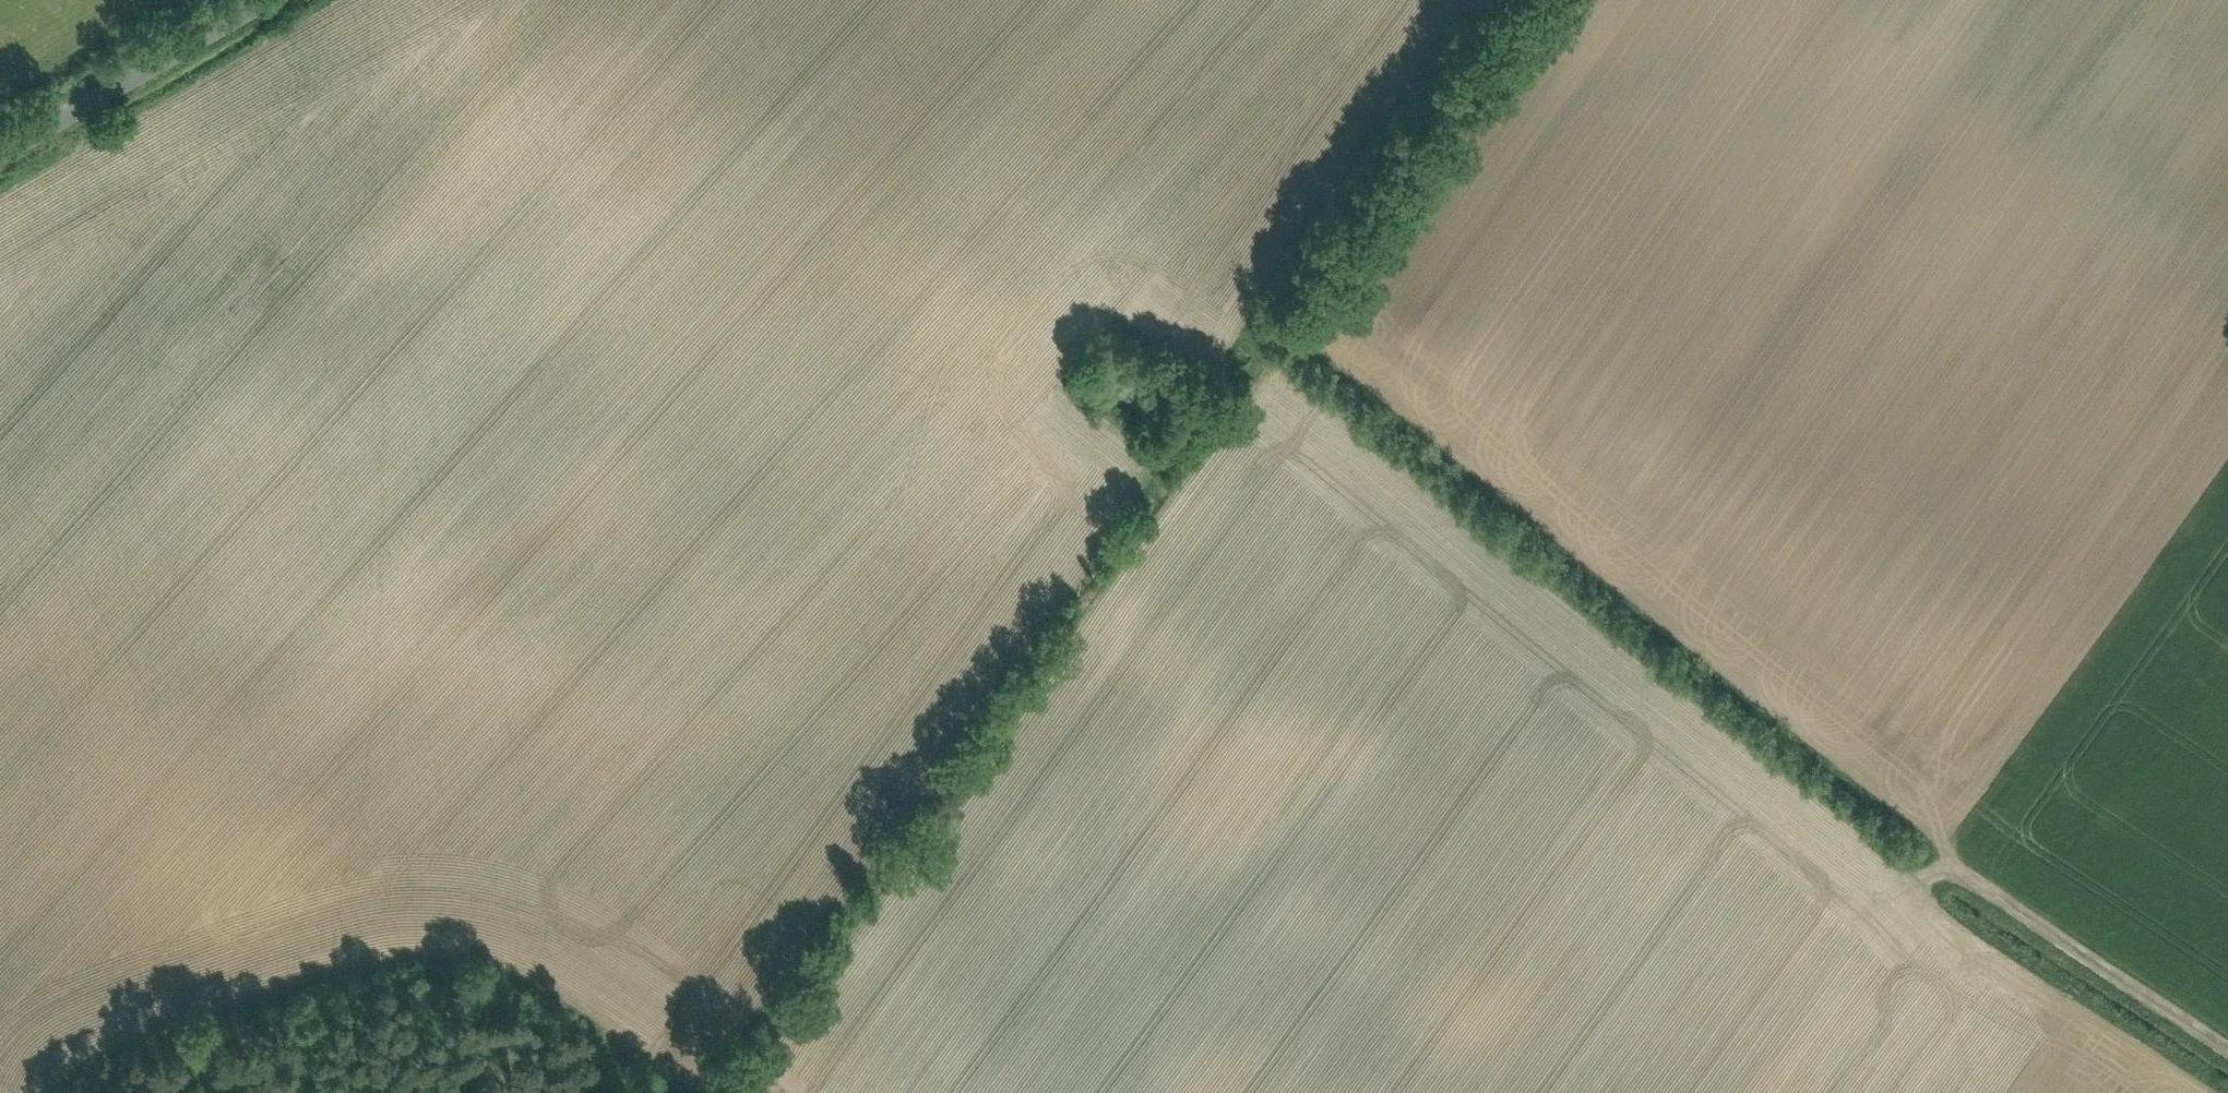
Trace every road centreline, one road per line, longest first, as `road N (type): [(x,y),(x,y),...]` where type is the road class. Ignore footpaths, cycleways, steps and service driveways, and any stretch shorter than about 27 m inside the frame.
road 1 (residential): [(241,0),(0,137)]

